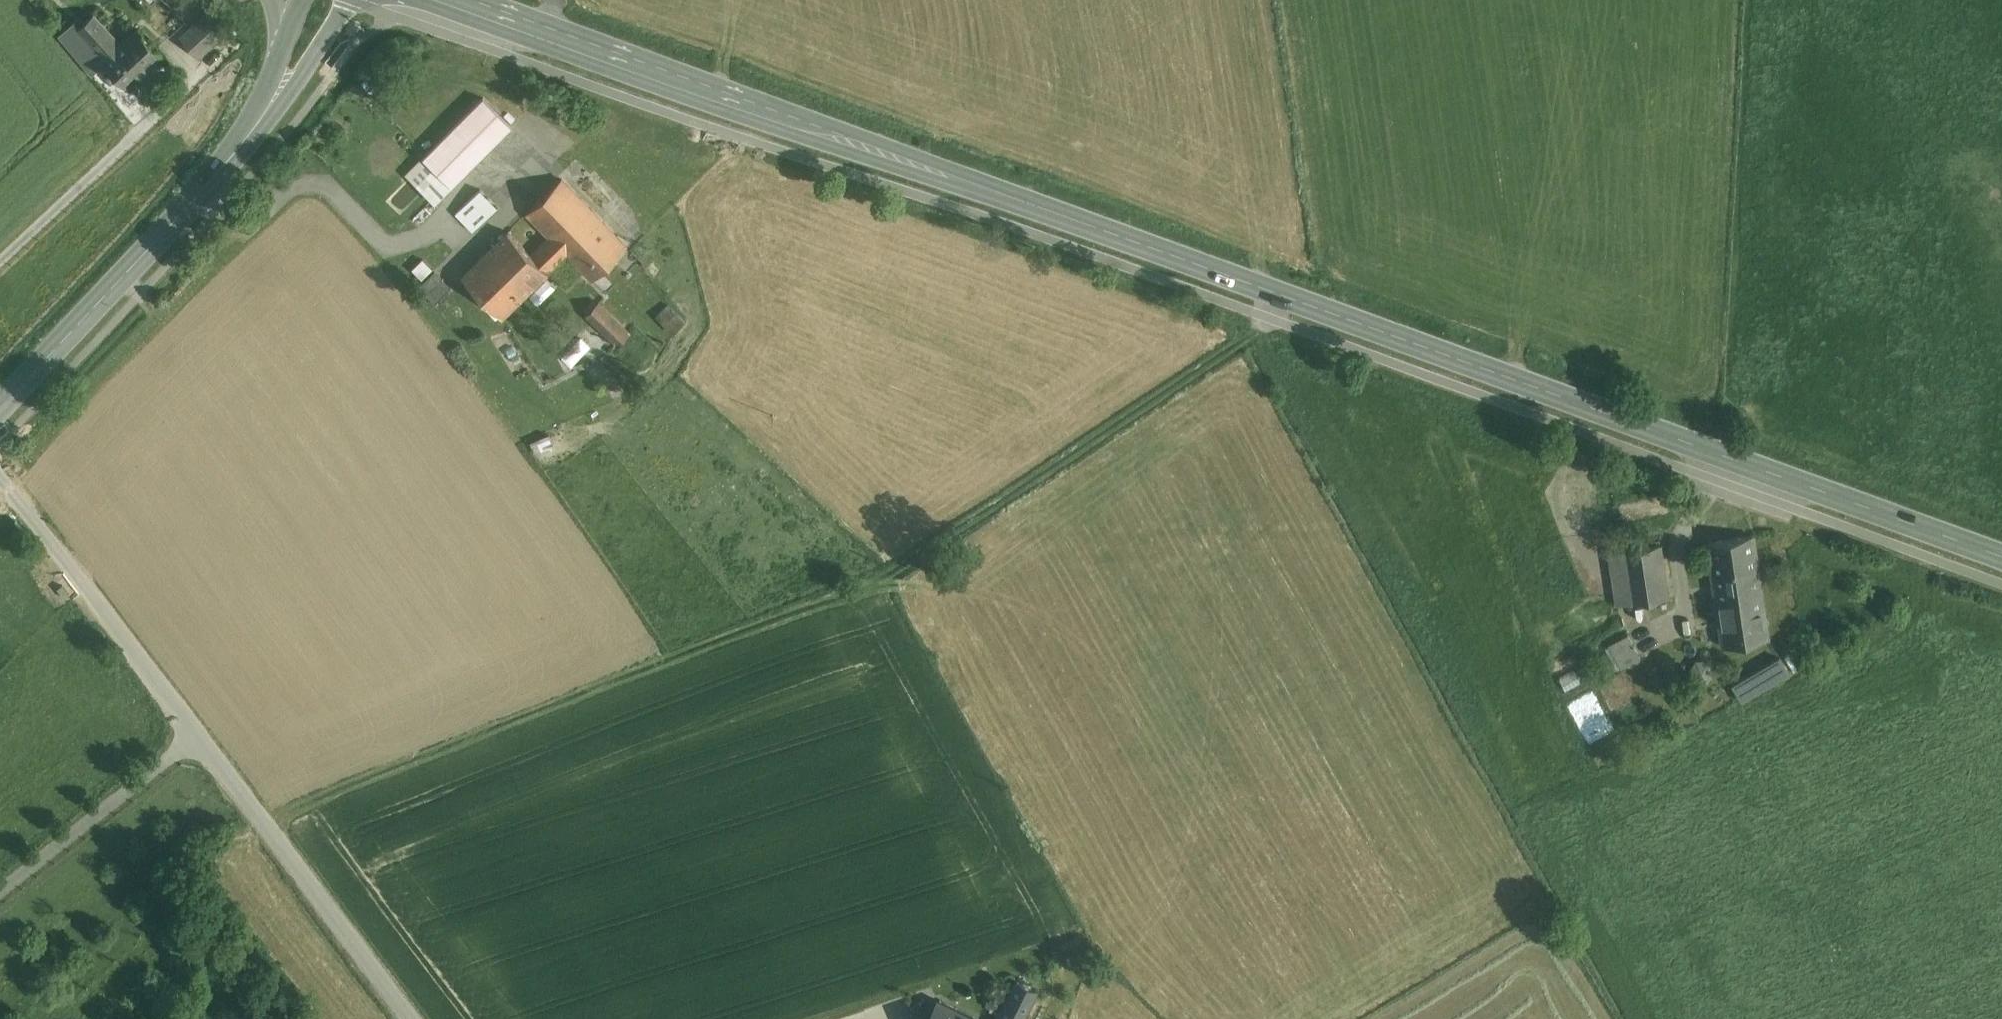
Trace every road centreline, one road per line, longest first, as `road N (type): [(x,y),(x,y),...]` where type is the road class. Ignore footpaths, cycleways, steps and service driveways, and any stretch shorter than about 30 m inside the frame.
road 1 (secondary): [(457,0),(2001,556)]
road 2 (unclassified): [(0,478),(411,1018)]
road 3 (tertiary): [(0,402),(267,115)]
road 4 (tertiary): [(267,115),(345,0)]

